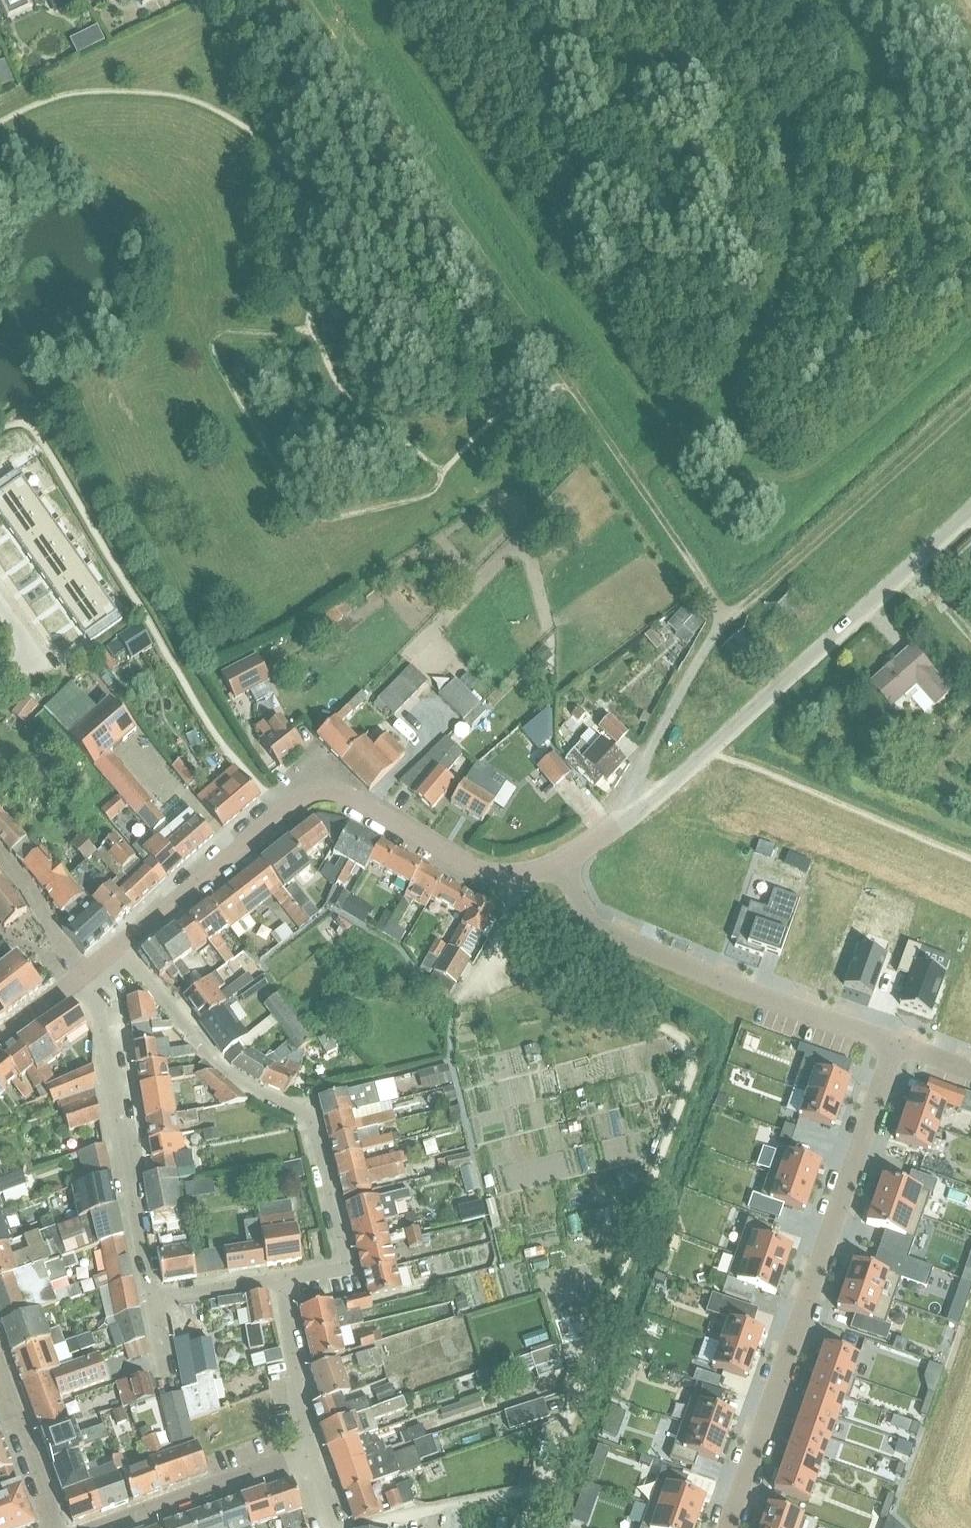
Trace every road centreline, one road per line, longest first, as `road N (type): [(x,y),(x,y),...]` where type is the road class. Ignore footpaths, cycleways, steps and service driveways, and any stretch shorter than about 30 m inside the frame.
road 1 (track): [(727,618),(304,0)]
road 2 (residential): [(564,857),(508,877),(478,873),(346,795),(311,793),(109,949)]
road 3 (residential): [(730,1527),(894,1044)]
road 4 (residential): [(278,1282),(344,1271),(309,1114),(238,1082),(161,992),(130,967),(107,968)]
road 5 (residential): [(629,815),(970,510)]
road 6 (residential): [(894,1044),(603,934),(585,918),(564,857)]
road 7 (residential): [(152,1302),(91,991),(107,968)]
road 8 (track): [(727,618),(970,398)]
road 9 (residential): [(102,1527),(314,1454)]
road 10 (unclassified): [(629,815),(657,738),(727,618)]
road 11 (residential): [(314,1454),(278,1282)]
road 12 (residential): [(55,1527),(0,1378)]
road 13 (residential): [(0,1036),(109,949)]
road 14 (residential): [(152,1302),(278,1282)]

